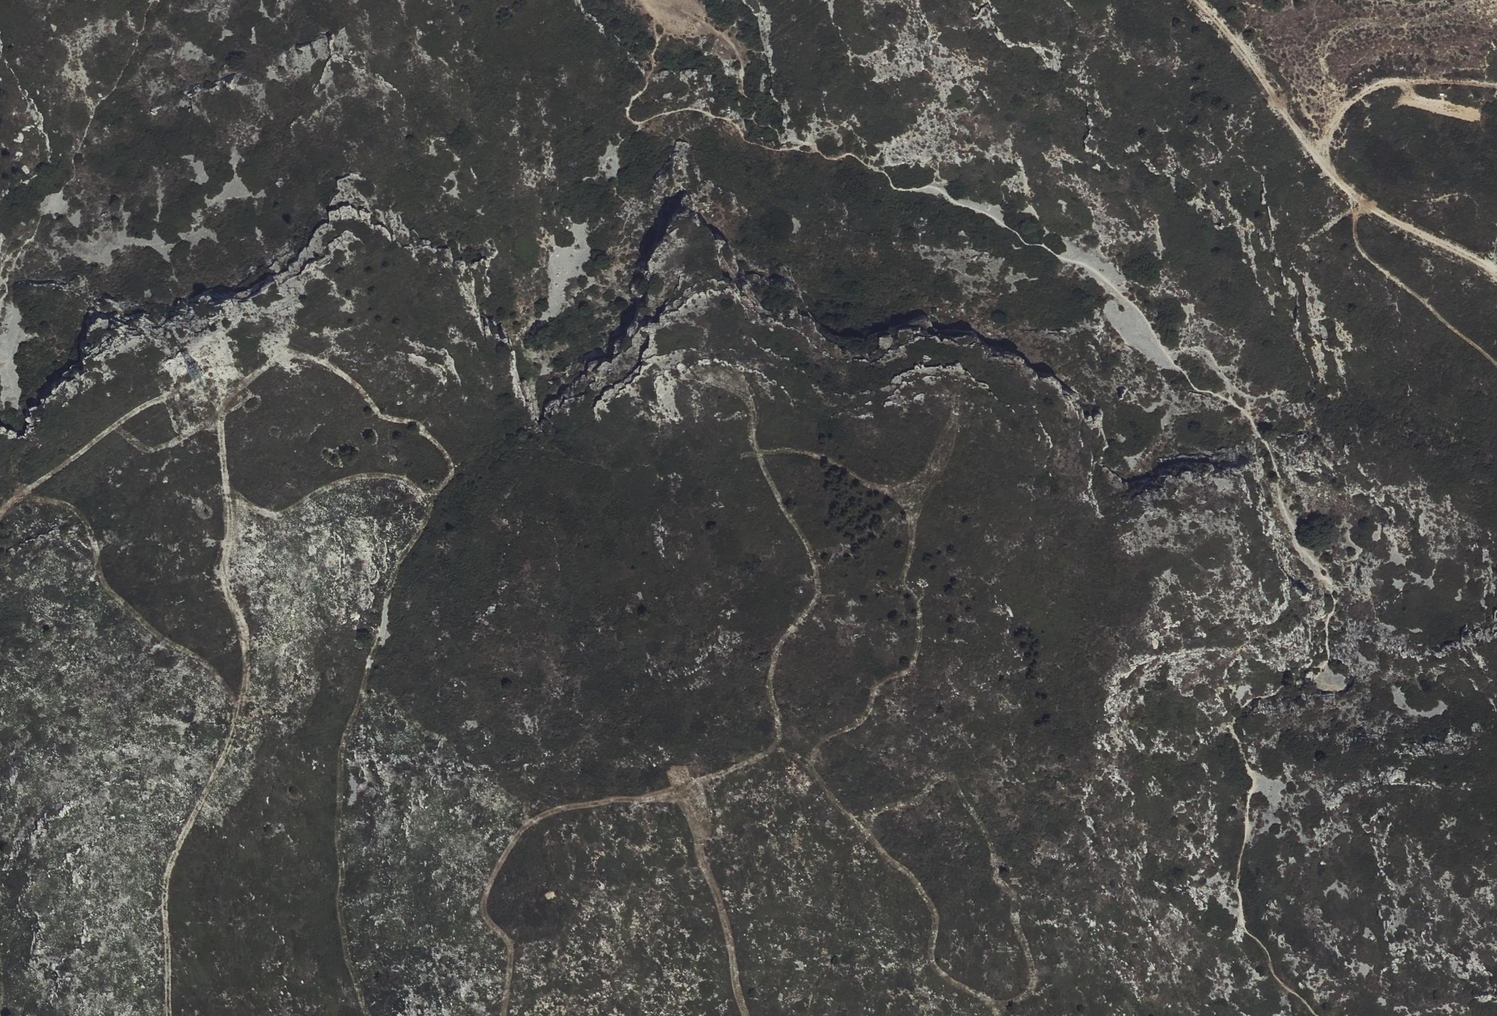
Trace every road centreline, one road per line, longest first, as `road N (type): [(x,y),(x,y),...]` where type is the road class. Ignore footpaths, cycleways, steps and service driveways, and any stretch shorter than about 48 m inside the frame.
road 1 (track): [(1496,272),(1346,191),(1325,161),(1325,126),(1354,87),(1387,77),(1496,75)]
road 2 (track): [(1325,161),(1299,138),(1261,77),(1195,0)]

